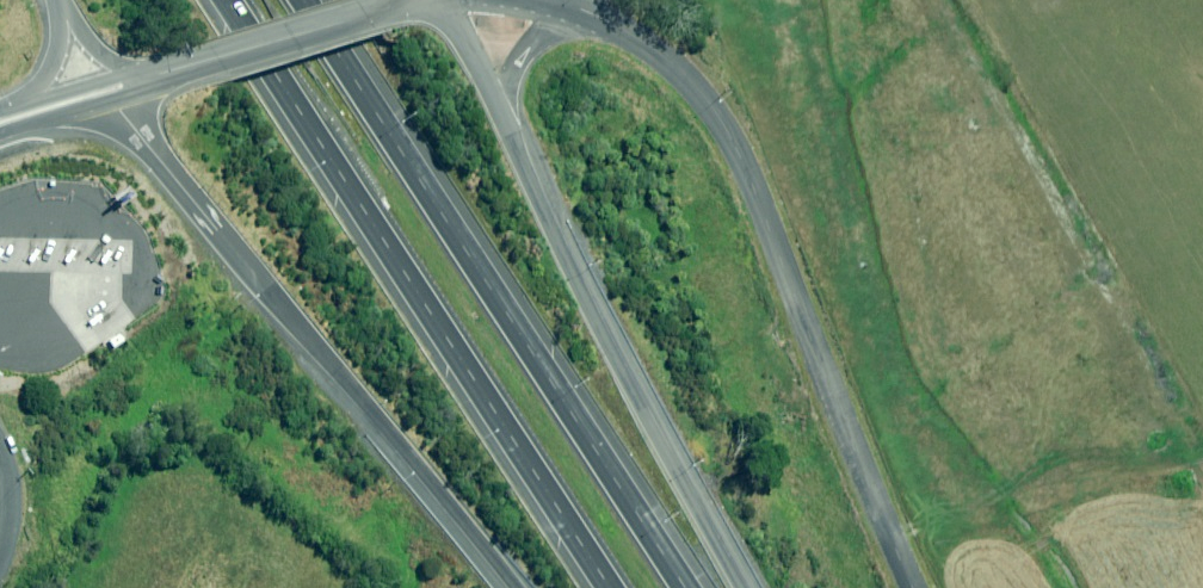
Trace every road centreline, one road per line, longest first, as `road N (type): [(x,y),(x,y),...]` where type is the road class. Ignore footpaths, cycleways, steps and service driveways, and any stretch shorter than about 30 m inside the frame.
road 1 (unclassified): [(552,8),(626,24),(737,129),(922,587)]
road 2 (motorway): [(310,0),(692,587)]
road 3 (motorway): [(614,587),(234,0)]
road 4 (motorway): [(516,587),(109,92)]
road 5 (motorway): [(497,105),(753,587)]
road 6 (unclassified): [(442,4),(399,6),(109,92)]

